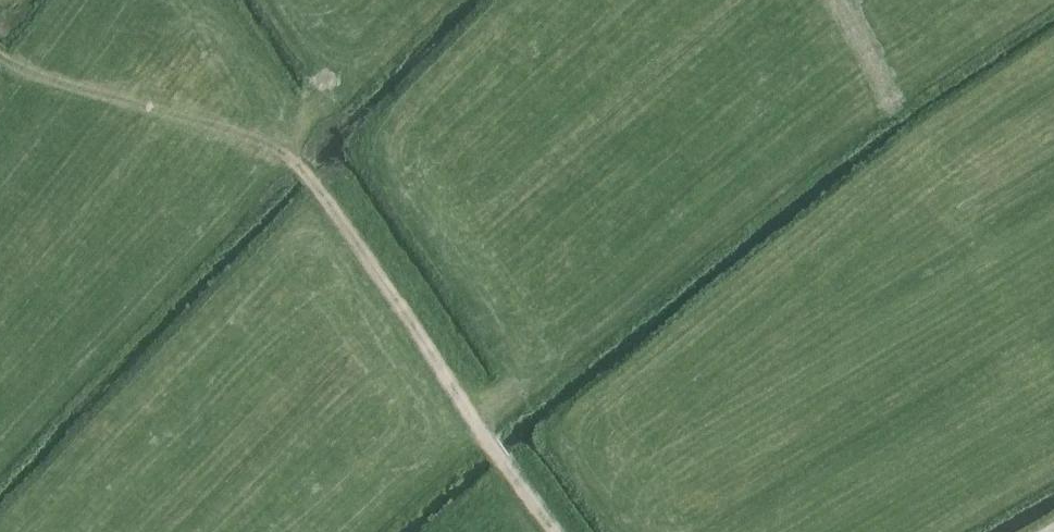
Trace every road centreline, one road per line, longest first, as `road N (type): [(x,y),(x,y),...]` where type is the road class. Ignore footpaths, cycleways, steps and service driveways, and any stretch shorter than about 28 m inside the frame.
road 1 (track): [(0,57),(222,136),(0,380)]
road 2 (track): [(222,136),(301,163),(556,531)]

